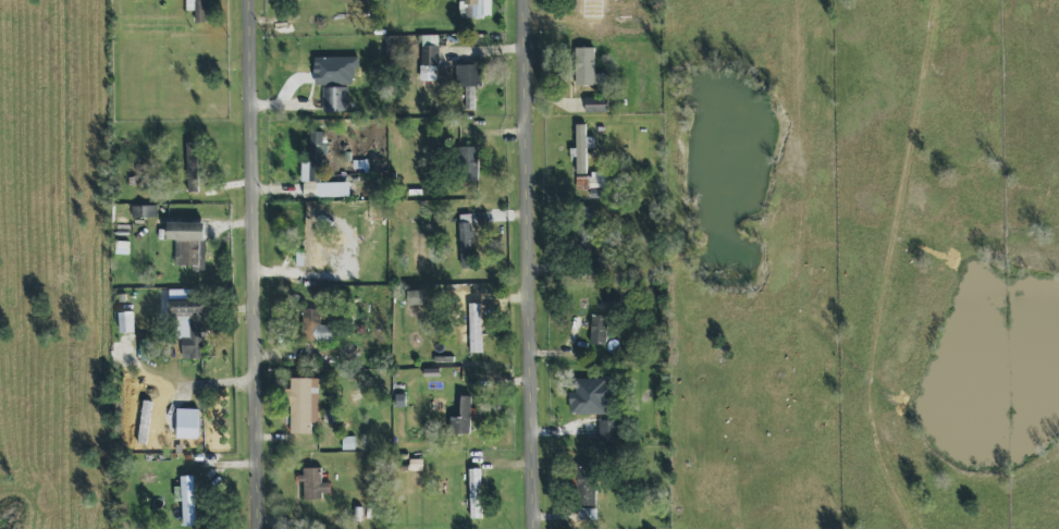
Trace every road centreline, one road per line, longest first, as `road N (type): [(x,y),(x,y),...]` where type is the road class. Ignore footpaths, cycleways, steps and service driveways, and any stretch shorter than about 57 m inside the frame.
road 1 (residential): [(265,528),(255,0)]
road 2 (residential): [(532,0),(538,528)]

